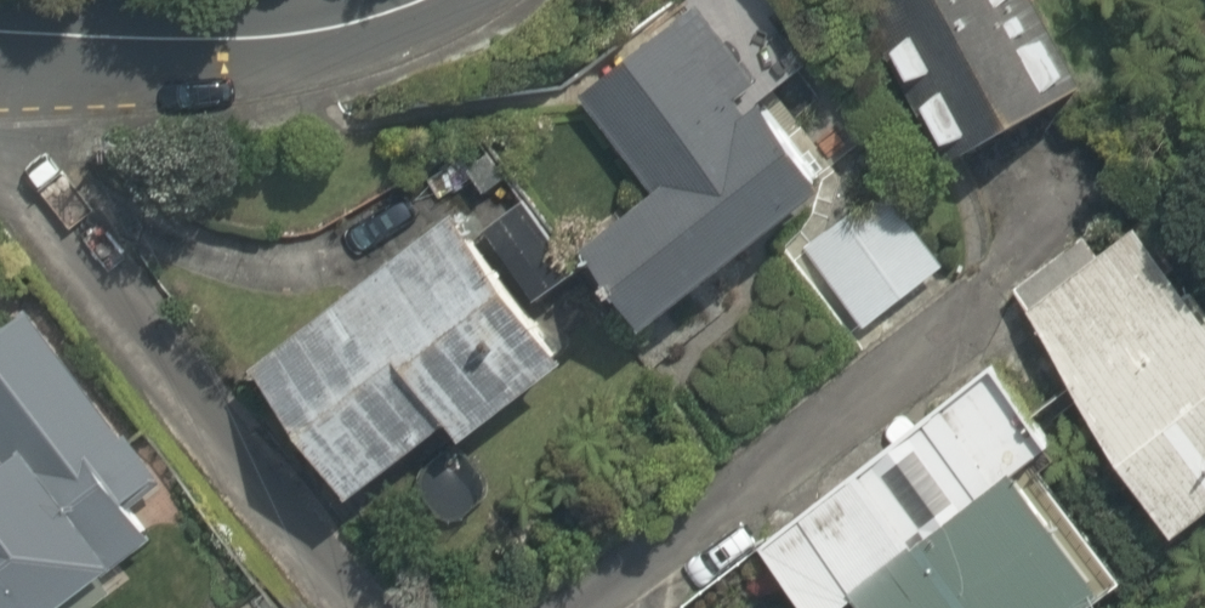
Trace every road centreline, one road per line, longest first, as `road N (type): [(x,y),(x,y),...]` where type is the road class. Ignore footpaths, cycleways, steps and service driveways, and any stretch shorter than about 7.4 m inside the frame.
road 1 (residential): [(354,607),(33,174),(0,83)]
road 2 (residential): [(969,307),(564,607)]
road 3 (residential): [(0,73),(113,76),(334,56),(478,0)]

